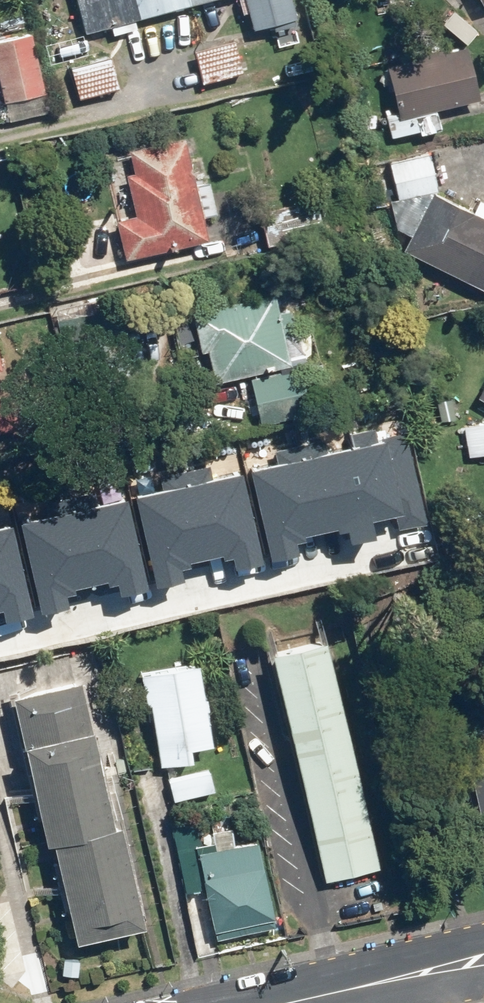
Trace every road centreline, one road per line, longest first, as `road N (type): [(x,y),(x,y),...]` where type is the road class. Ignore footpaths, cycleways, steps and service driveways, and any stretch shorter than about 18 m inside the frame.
road 1 (residential): [(483,961),(301,1002)]

